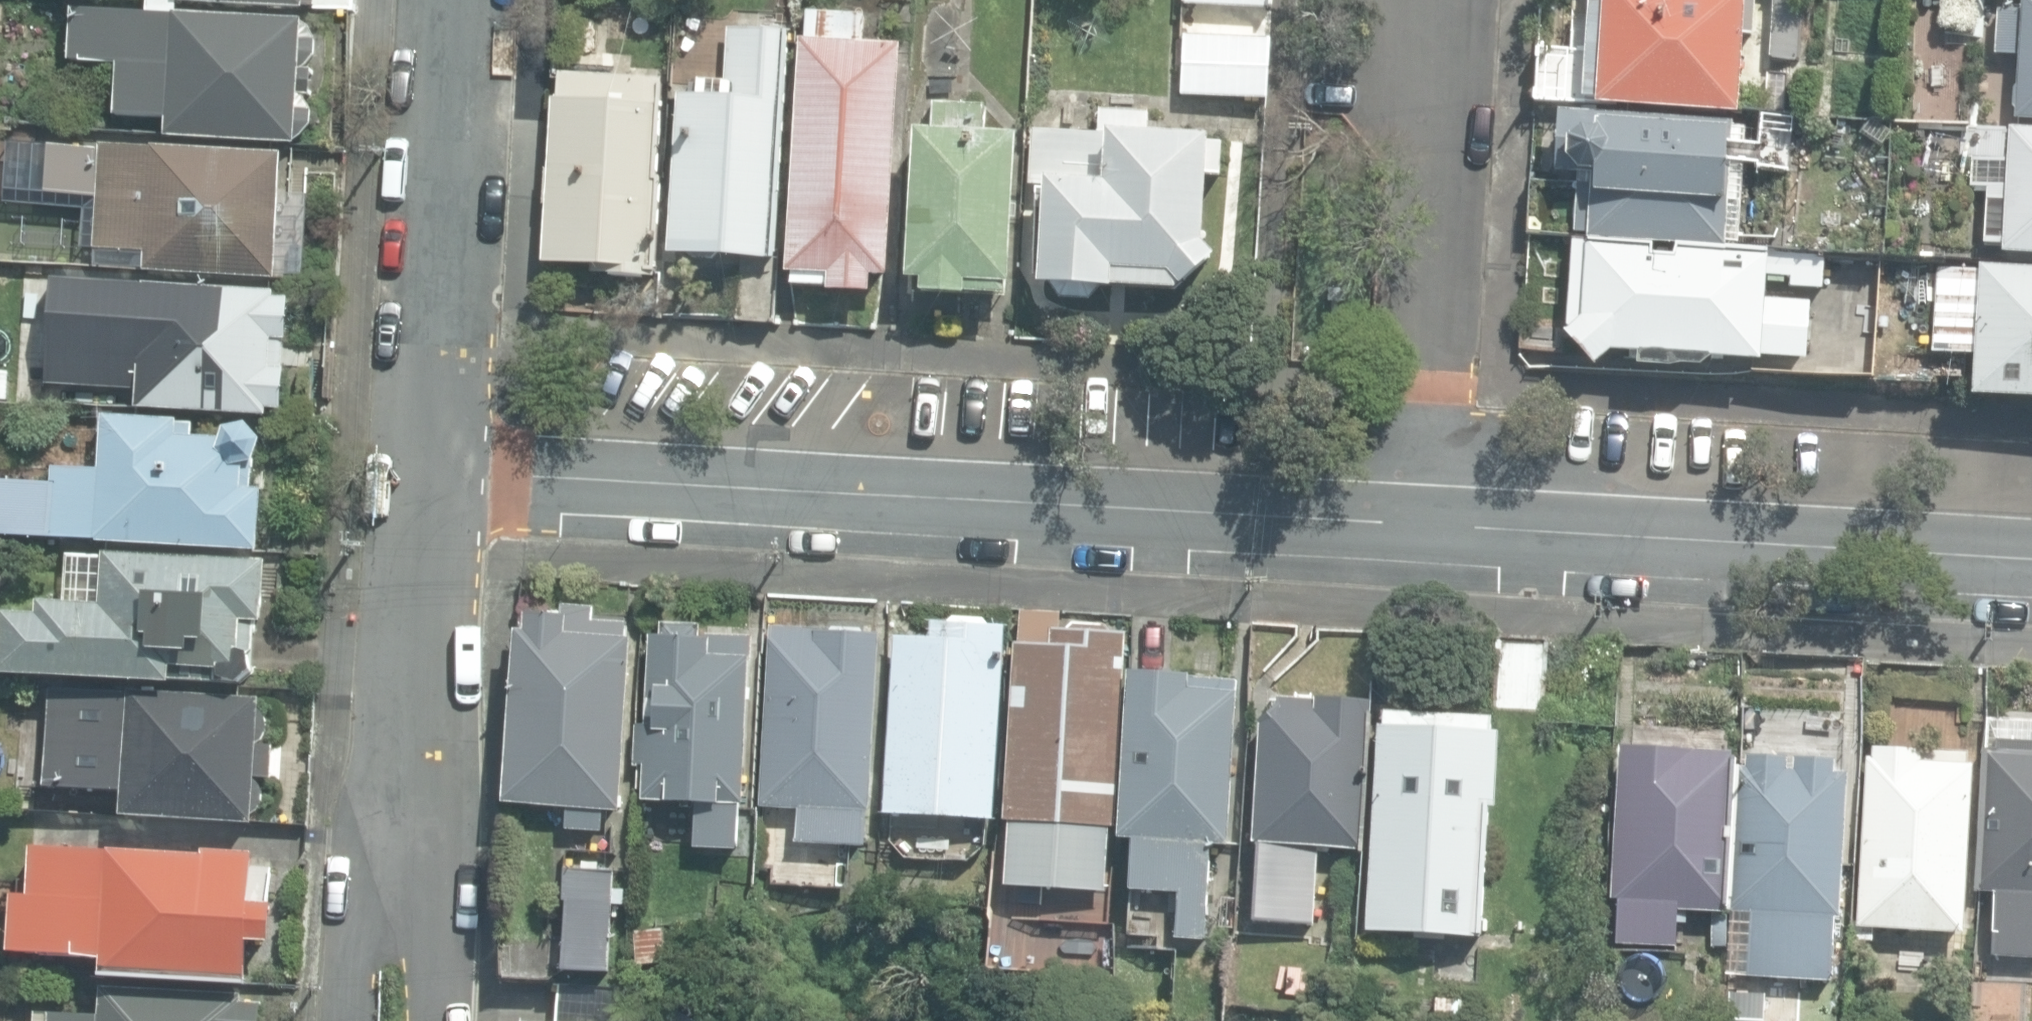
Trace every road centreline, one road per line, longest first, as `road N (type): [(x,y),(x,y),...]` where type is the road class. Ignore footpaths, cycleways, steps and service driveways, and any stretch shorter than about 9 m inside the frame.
road 1 (residential): [(435,469),(1394,508)]
road 2 (residential): [(1394,508),(2031,543)]
road 3 (residential): [(1427,0),(1394,508)]
road 4 (residential): [(435,469),(461,0)]
road 5 (residential): [(410,884),(435,469)]
road 6 (residential): [(332,1020),(336,962),(373,911),(410,884)]
road 7 (residential): [(436,1020),(432,935),(410,884)]

